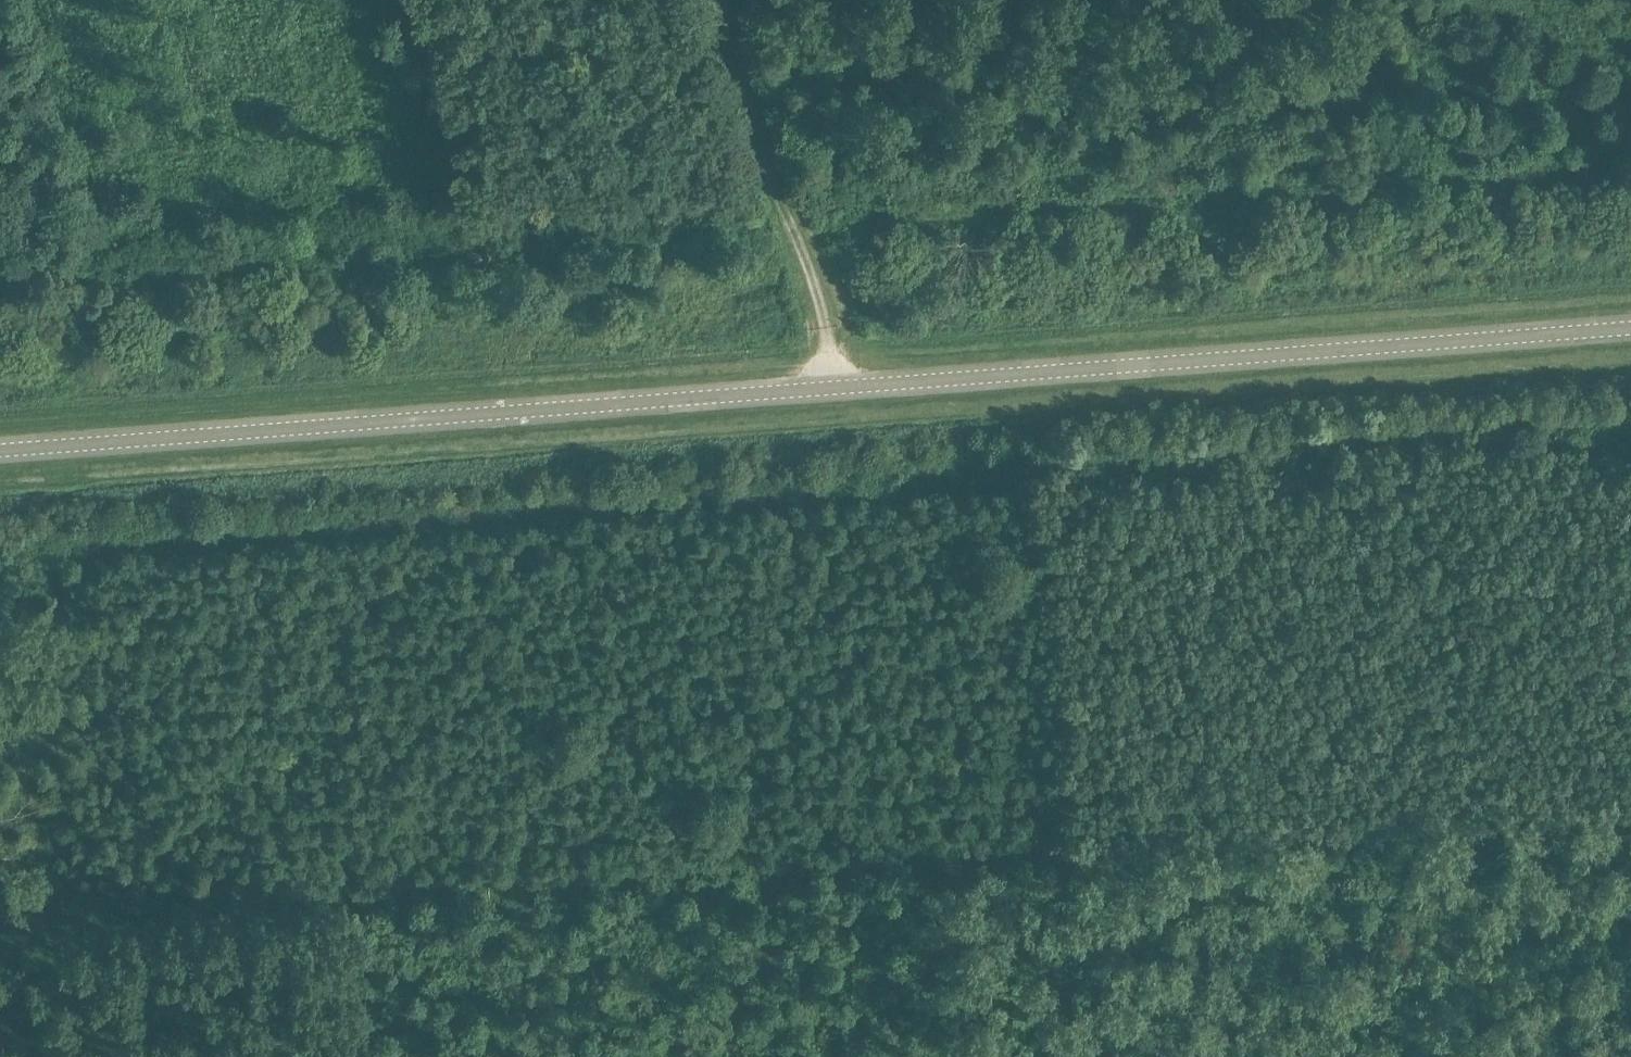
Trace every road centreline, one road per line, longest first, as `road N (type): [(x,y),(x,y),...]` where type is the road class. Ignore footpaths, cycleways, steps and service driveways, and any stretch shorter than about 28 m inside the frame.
road 1 (tertiary): [(0,448),(820,389),(1630,316)]
road 2 (track): [(729,0),(832,344),(820,389)]

